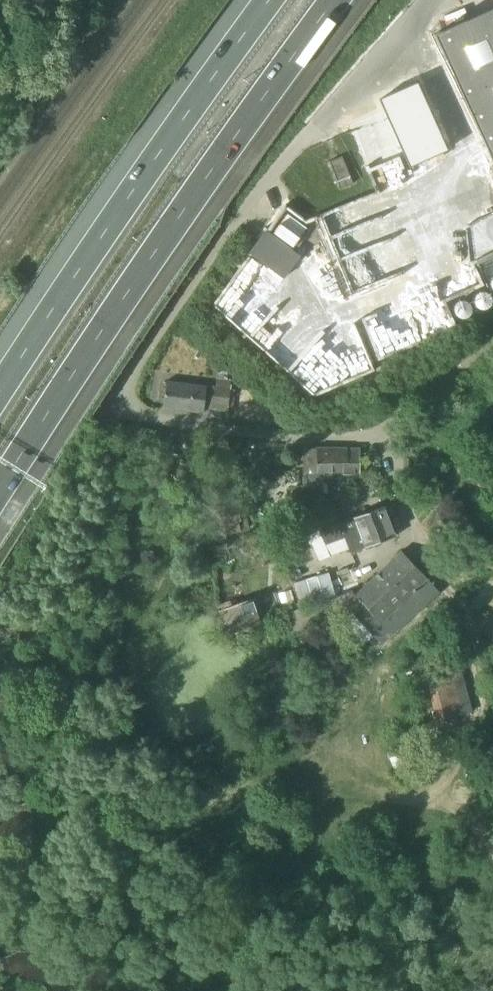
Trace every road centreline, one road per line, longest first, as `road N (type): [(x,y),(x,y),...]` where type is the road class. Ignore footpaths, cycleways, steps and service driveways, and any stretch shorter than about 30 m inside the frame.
road 1 (motorway): [(0,489),(333,0)]
road 2 (unclassified): [(428,0),(231,227),(113,404)]
road 3 (motorway): [(271,0),(156,156),(0,395)]
road 4 (residential): [(113,404),(224,432),(380,431)]
road 5 (residential): [(380,431),(411,536),(441,577)]
road 6 (residential): [(380,431),(492,349)]

